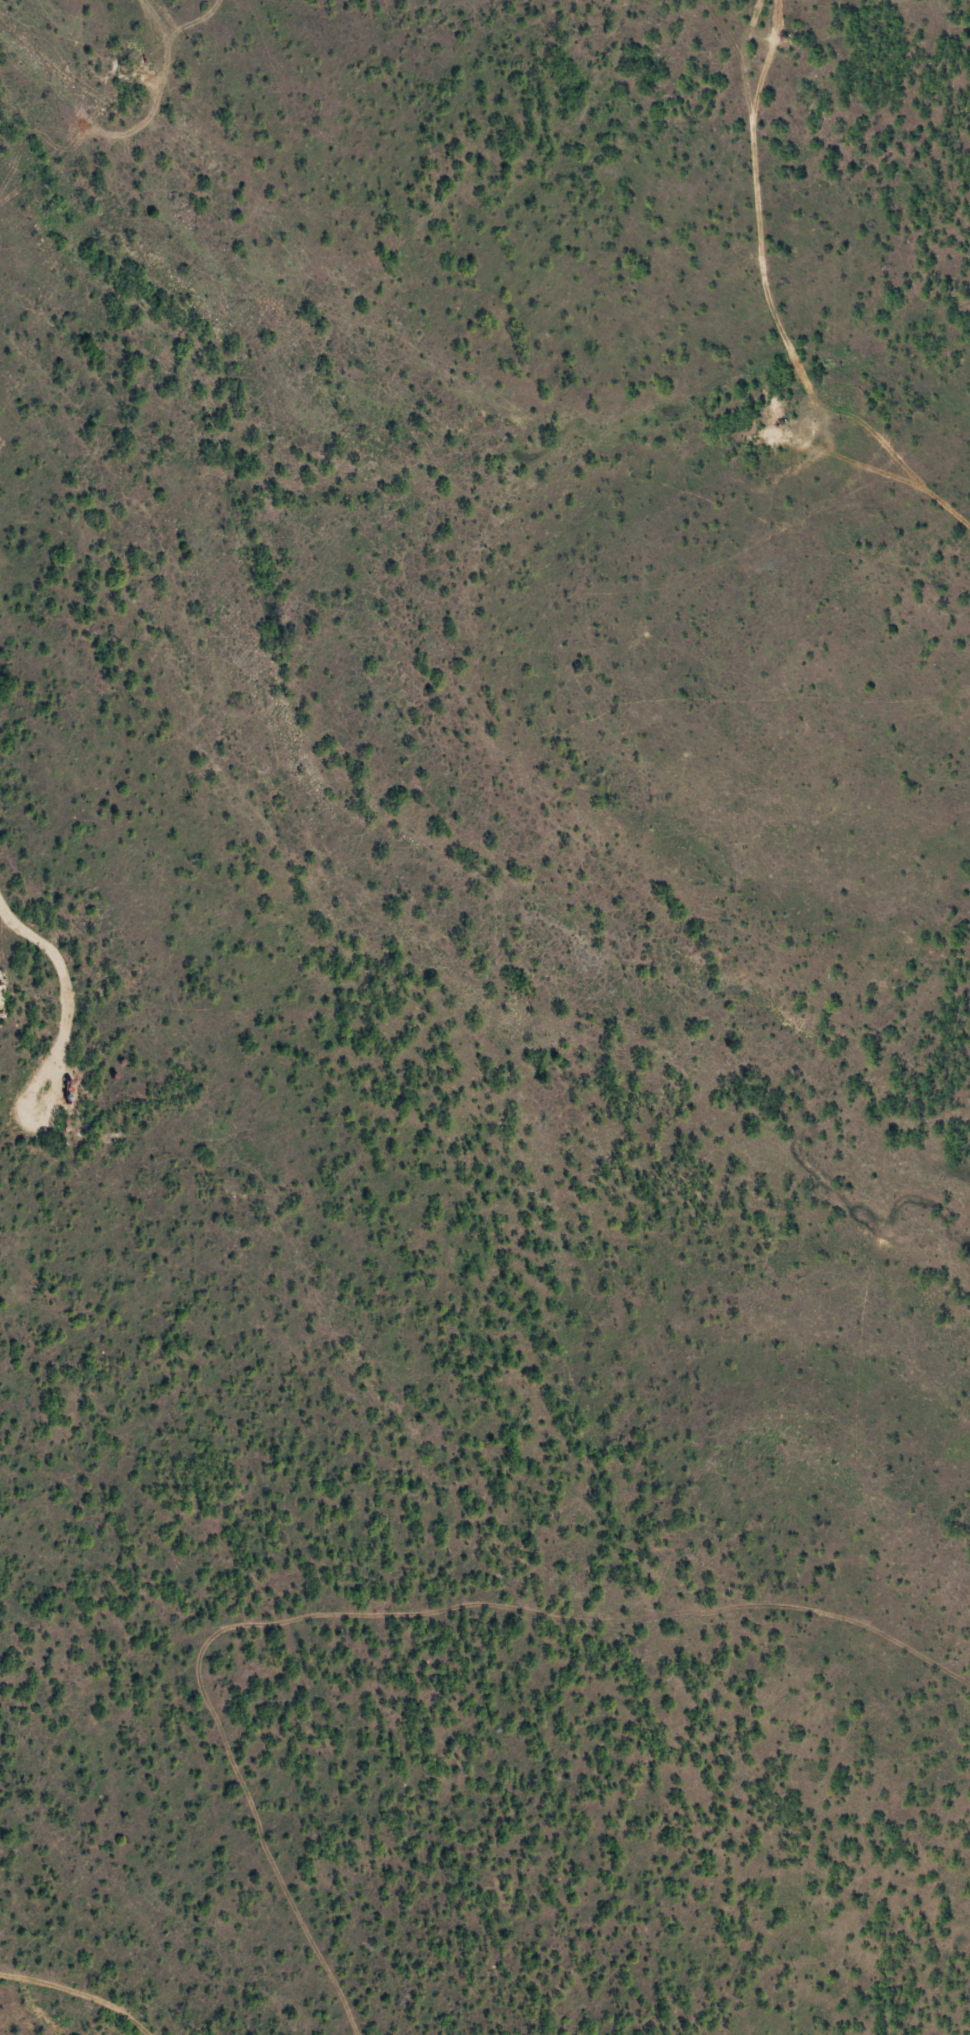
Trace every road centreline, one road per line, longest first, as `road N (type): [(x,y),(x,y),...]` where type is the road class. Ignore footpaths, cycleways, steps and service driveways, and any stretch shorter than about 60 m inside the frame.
road 1 (residential): [(38,1107),(65,1040),(62,987),(56,961),(0,916)]
road 2 (residential): [(0,1971),(106,2003),(148,2034)]

